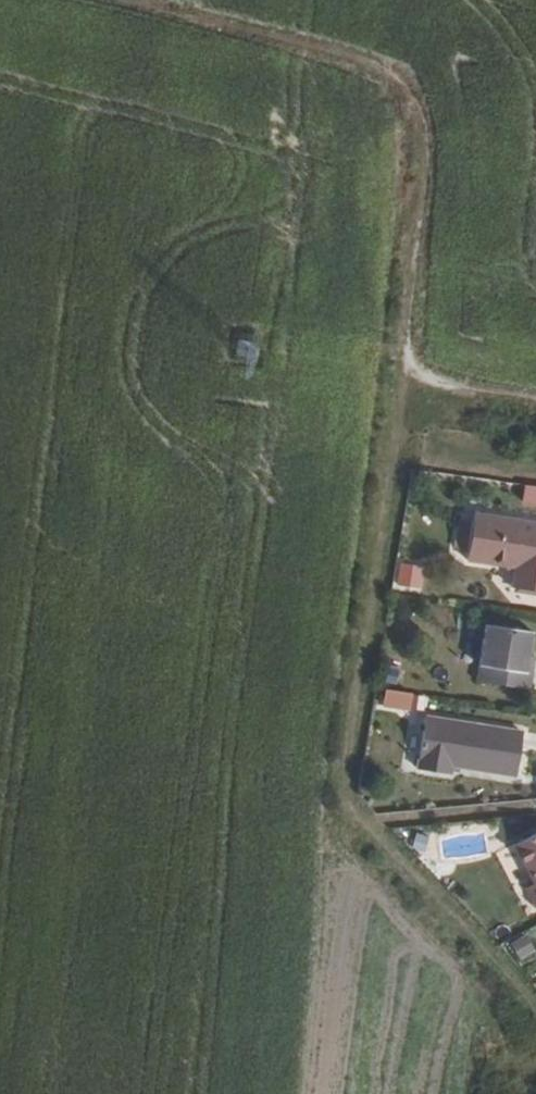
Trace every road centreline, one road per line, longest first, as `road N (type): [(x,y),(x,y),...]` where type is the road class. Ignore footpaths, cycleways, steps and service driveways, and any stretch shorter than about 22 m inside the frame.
road 1 (track): [(126,0),(377,66),(409,96),(423,138),(406,385),(535,406)]
road 2 (track): [(406,385),(351,795),(535,1007)]

